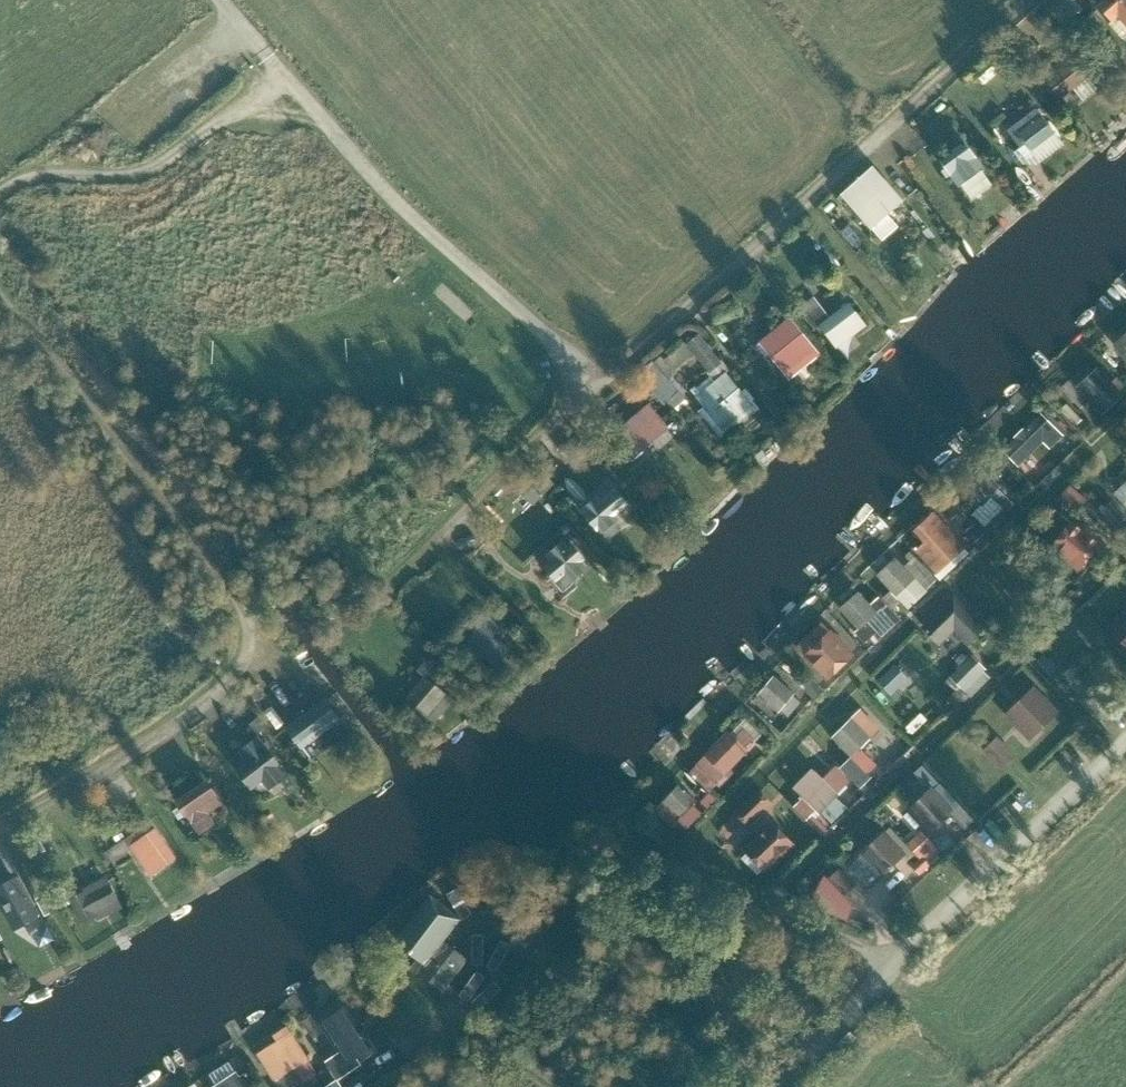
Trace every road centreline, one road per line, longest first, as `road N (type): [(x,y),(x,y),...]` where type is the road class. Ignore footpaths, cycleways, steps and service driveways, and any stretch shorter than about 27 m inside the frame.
road 1 (track): [(1027,0),(661,332),(606,365),(557,358),(405,225),(250,42)]
road 2 (track): [(0,312),(215,578),(245,630),(229,668),(178,717),(0,821)]
road 3 (track): [(780,1086),(1125,761)]
road 4 (track): [(275,71),(160,153),(111,177),(17,183),(0,197)]

